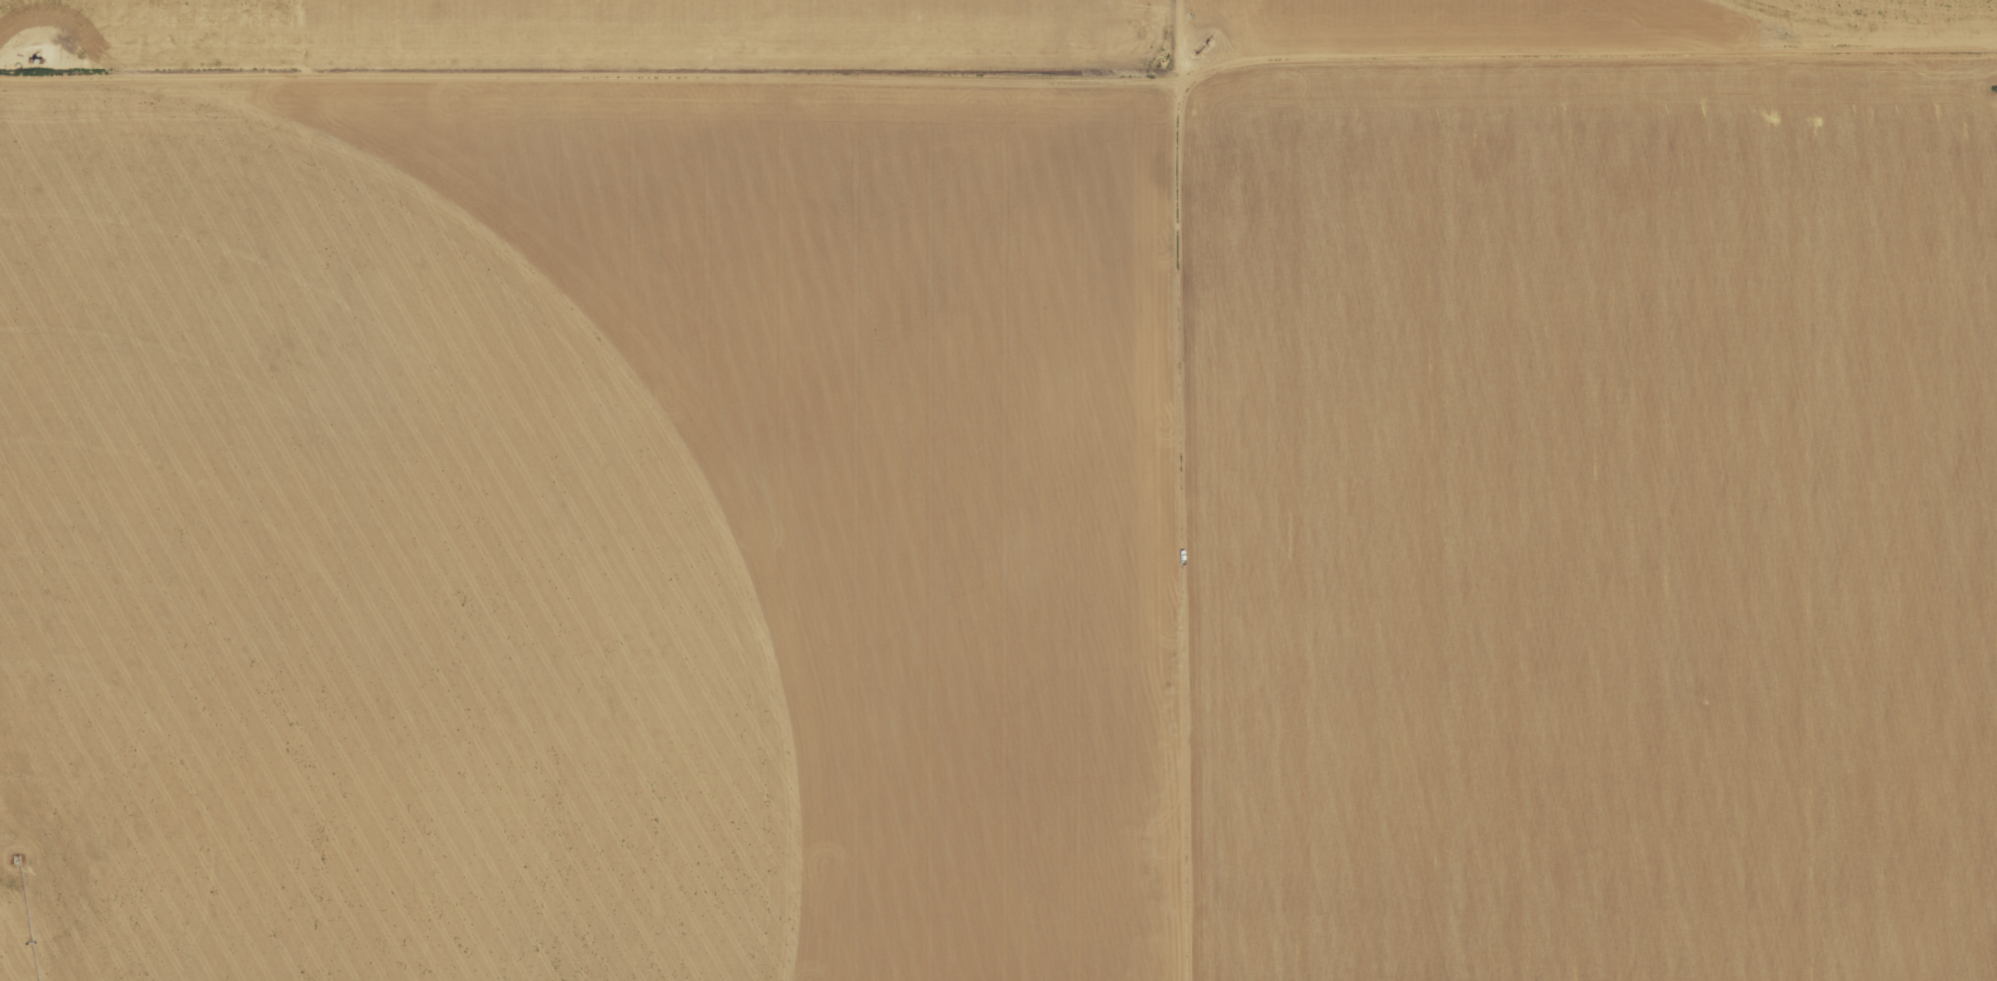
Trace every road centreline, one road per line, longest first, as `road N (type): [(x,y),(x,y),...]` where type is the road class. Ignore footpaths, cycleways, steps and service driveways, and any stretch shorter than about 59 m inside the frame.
road 1 (residential): [(0,75),(1996,71)]
road 2 (residential): [(1169,980),(1157,0)]

